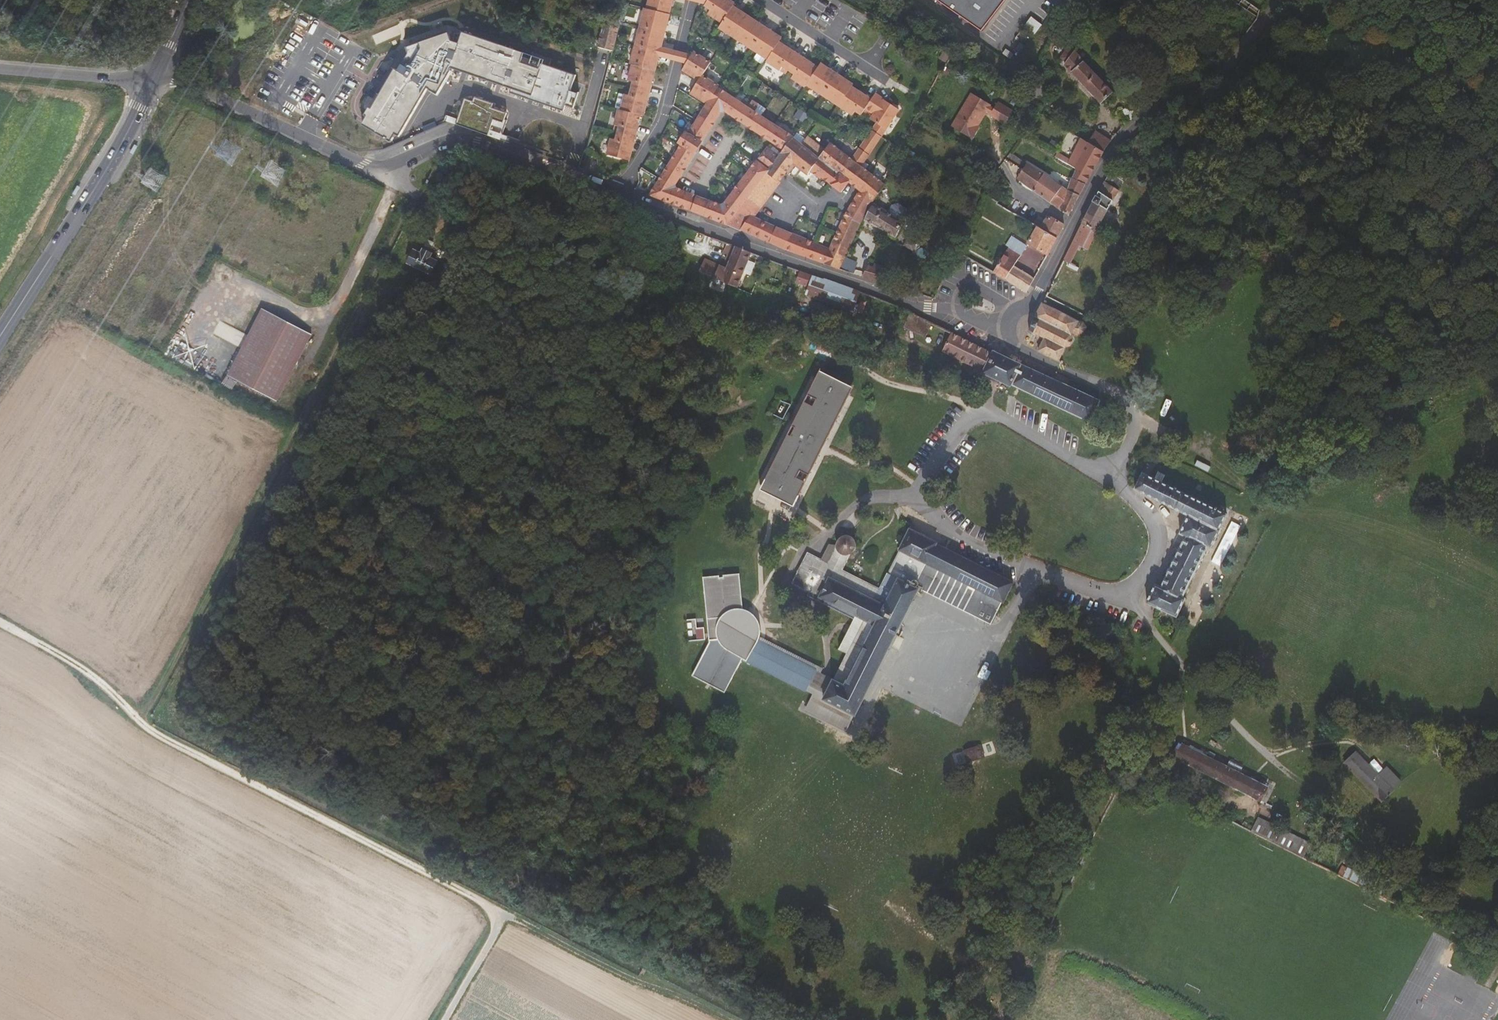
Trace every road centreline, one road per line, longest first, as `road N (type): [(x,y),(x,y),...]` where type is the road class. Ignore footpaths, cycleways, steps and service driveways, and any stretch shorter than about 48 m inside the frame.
road 1 (track): [(146,721),(415,191),(392,179),(391,165)]
road 2 (track): [(0,622),(89,672),(146,721),(504,922)]
road 3 (residential): [(622,193),(461,138),(391,165),(360,164),(154,79)]
road 4 (residential): [(974,418),(920,483),(921,506),(943,529),(1120,598),(1149,574),(1158,535),(1146,512),(1109,479)]
road 5 (residential): [(1289,0),(1223,68),(1110,152),(1037,293),(997,326)]
road 6 (residential): [(997,326),(764,252),(622,193)]
road 7 (primary): [(0,335),(154,79)]
road 8 (residential): [(1109,479),(1128,442),(1120,398),(1021,351),(997,326)]
road 9 (track): [(504,922),(702,1019)]
road 10 (unclassified): [(622,193),(668,106),(693,0)]
road 11 (unclassified): [(760,0),(920,103)]
road 12 (unclassified): [(0,68),(154,79)]
road 13 (residential): [(1109,479),(1000,416),(974,418)]

